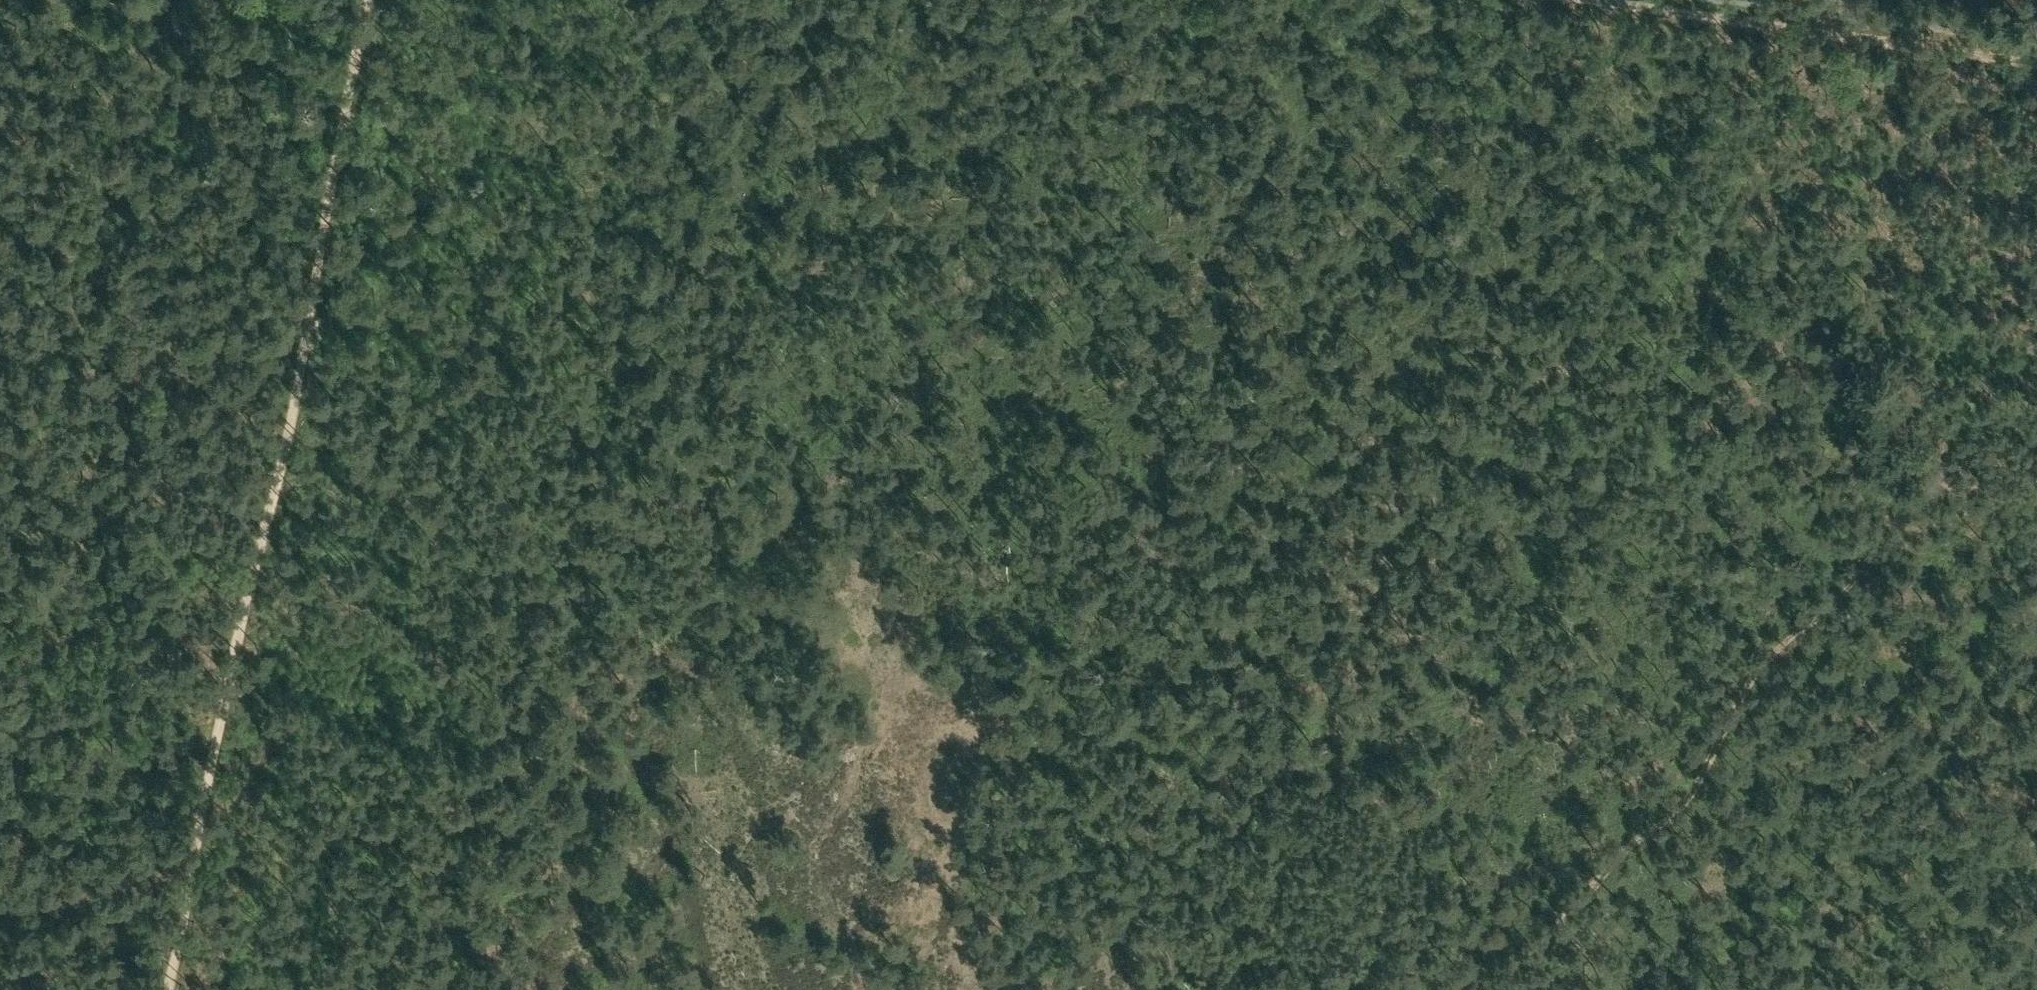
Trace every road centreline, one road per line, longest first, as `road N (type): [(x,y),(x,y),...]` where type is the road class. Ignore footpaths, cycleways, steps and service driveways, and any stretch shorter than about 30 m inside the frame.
road 1 (track): [(367,0),(285,453),(167,989)]
road 2 (track): [(1619,0),(2036,62)]

